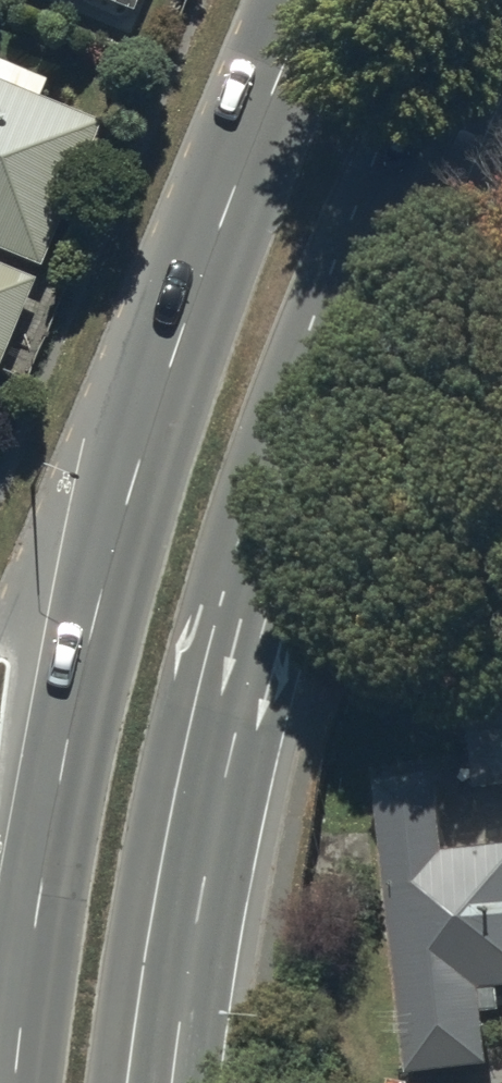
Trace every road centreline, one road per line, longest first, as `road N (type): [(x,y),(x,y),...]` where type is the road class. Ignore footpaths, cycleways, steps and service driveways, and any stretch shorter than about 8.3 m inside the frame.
road 1 (trunk): [(498,0),(368,269),(290,501),(222,793),(173,1082)]
road 2 (trunk): [(16,1082),(40,894),(96,617),(127,502),(303,0)]

